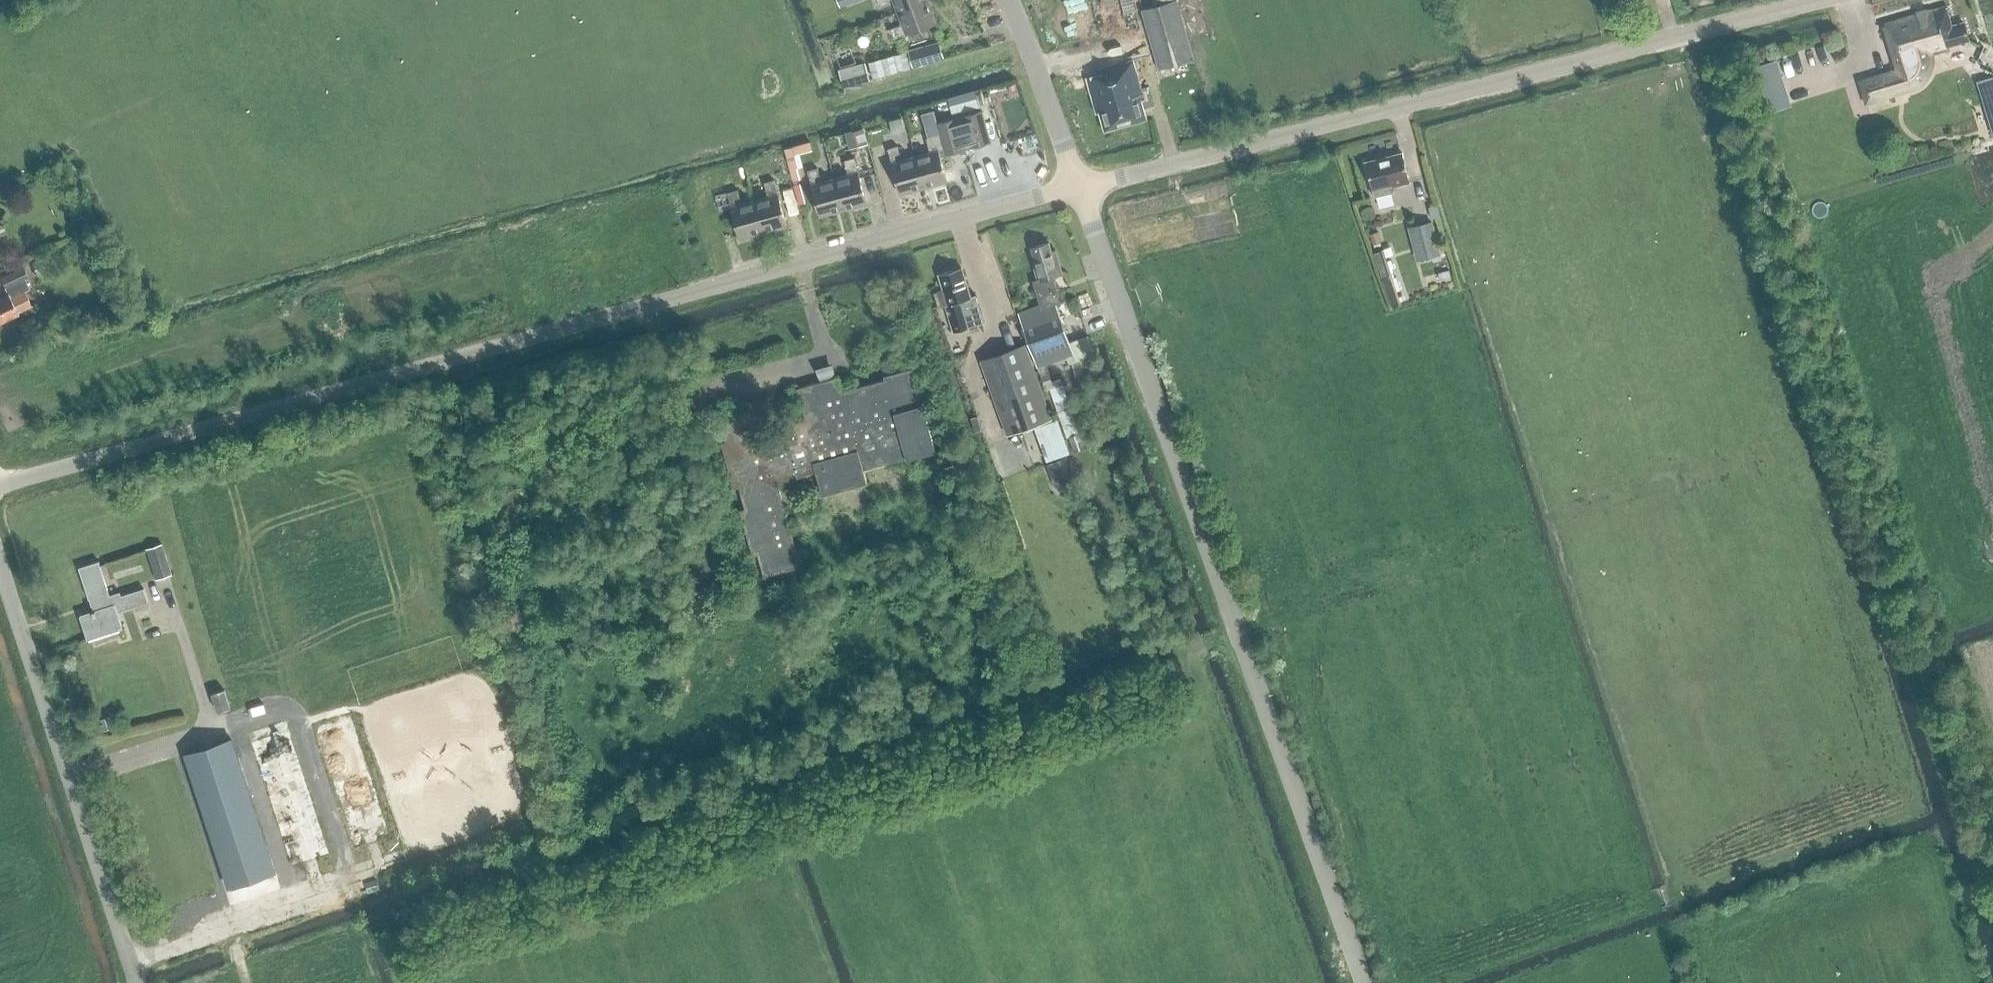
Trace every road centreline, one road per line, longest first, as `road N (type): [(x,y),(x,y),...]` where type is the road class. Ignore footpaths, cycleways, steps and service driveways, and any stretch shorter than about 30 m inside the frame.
road 1 (unclassified): [(0,484),(1080,198)]
road 2 (unclassified): [(1366,982),(1080,198)]
road 3 (unclassified): [(1080,198),(1851,0)]
road 4 (unclassified): [(139,982),(0,563)]
road 5 (unclassified): [(1080,198),(1008,0)]

